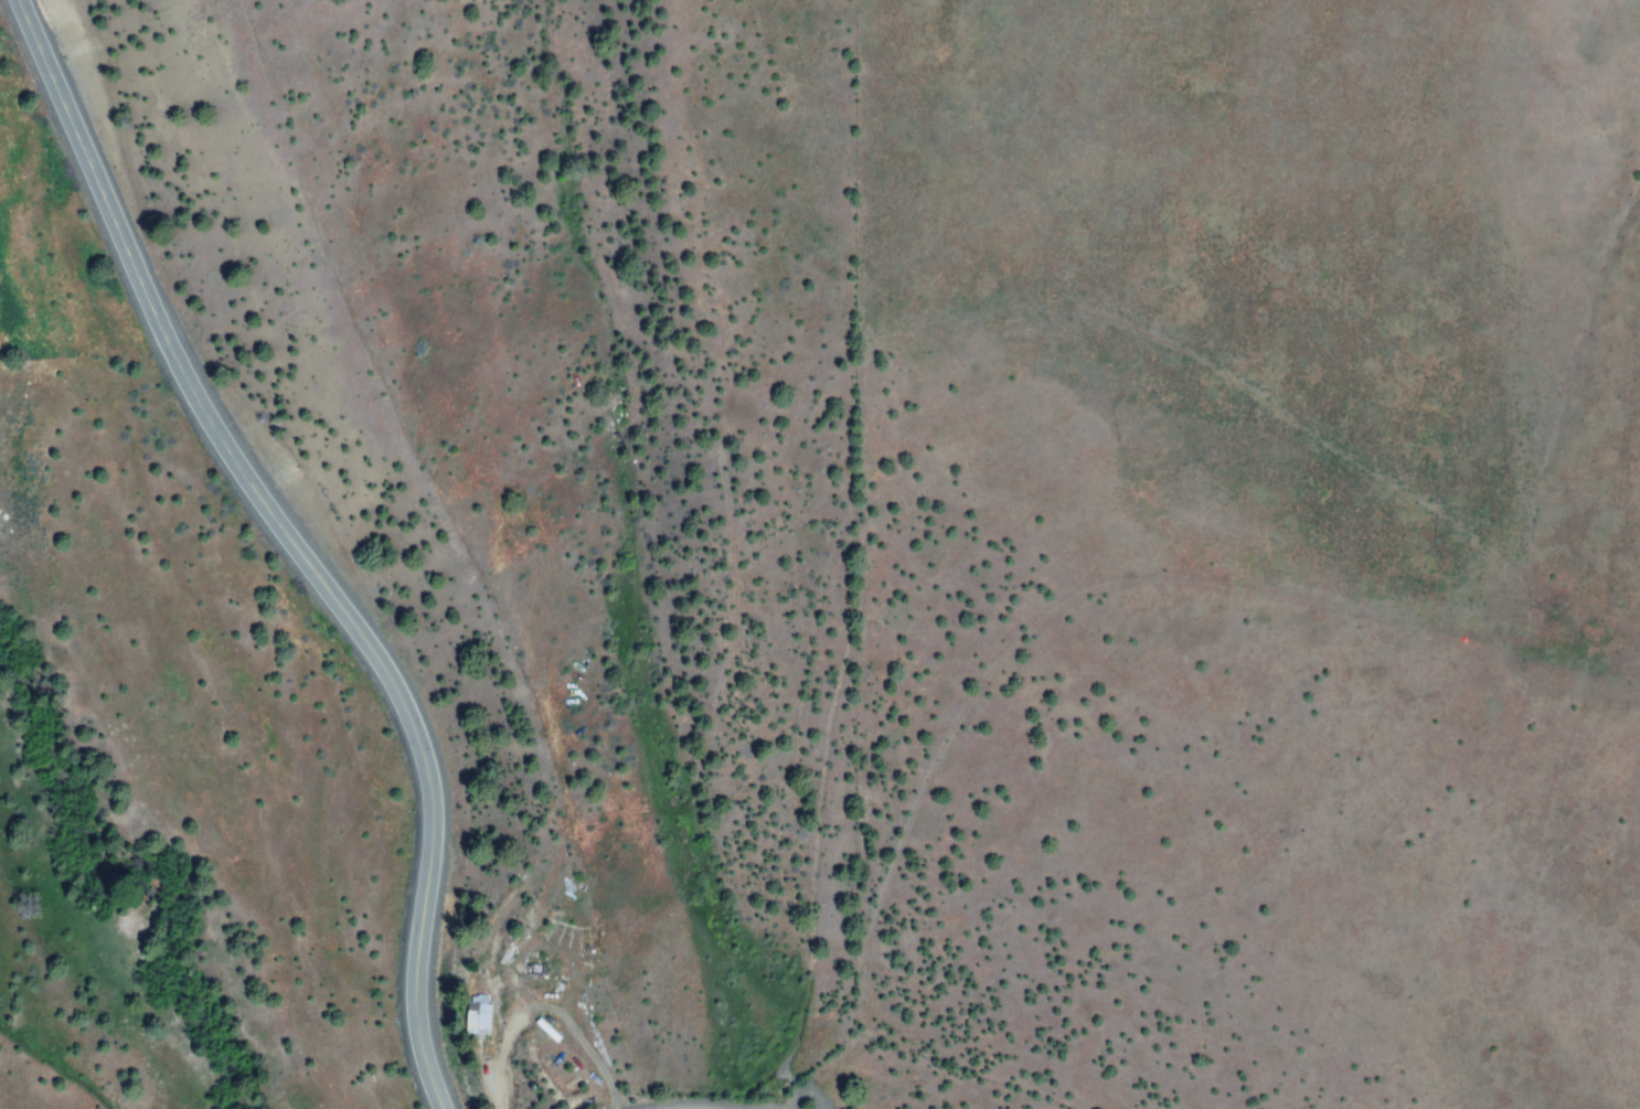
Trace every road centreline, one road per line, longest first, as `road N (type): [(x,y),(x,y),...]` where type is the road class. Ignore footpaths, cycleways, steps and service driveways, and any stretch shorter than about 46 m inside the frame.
road 1 (secondary): [(444,1108),(419,1025),(416,963),(430,790),(418,746),(388,674),(199,404),(18,0)]

